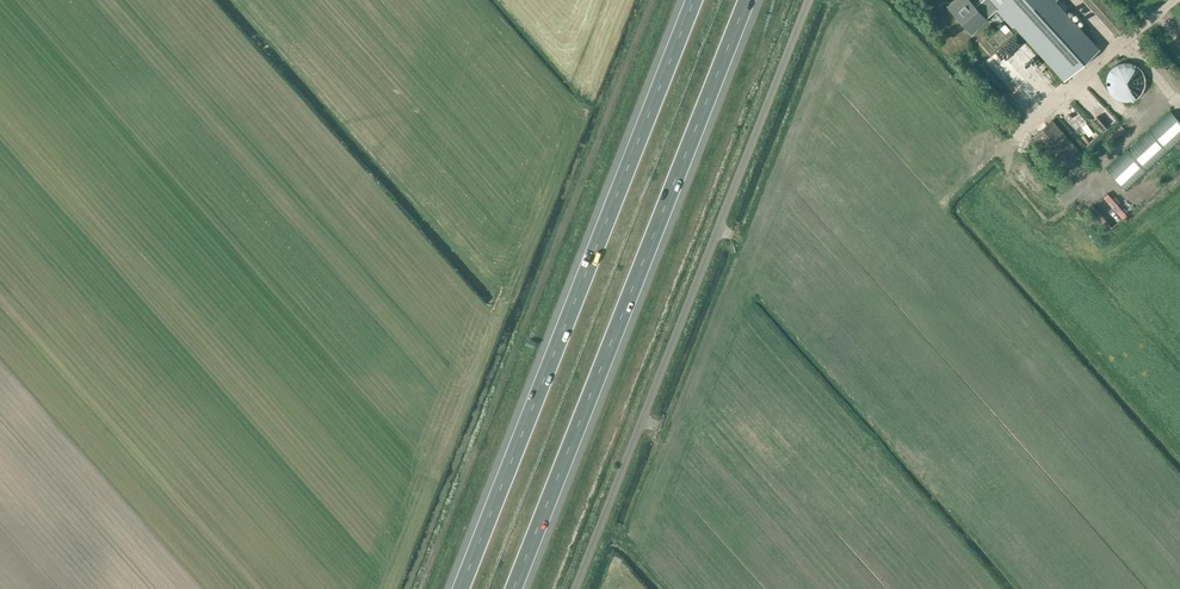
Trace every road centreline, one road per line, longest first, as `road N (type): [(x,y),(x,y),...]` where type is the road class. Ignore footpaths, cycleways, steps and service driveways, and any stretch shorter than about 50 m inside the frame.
road 1 (motorway): [(516,588),(751,0)]
road 2 (unclassified): [(575,588),(809,0)]
road 3 (motorway): [(691,0),(458,588)]

